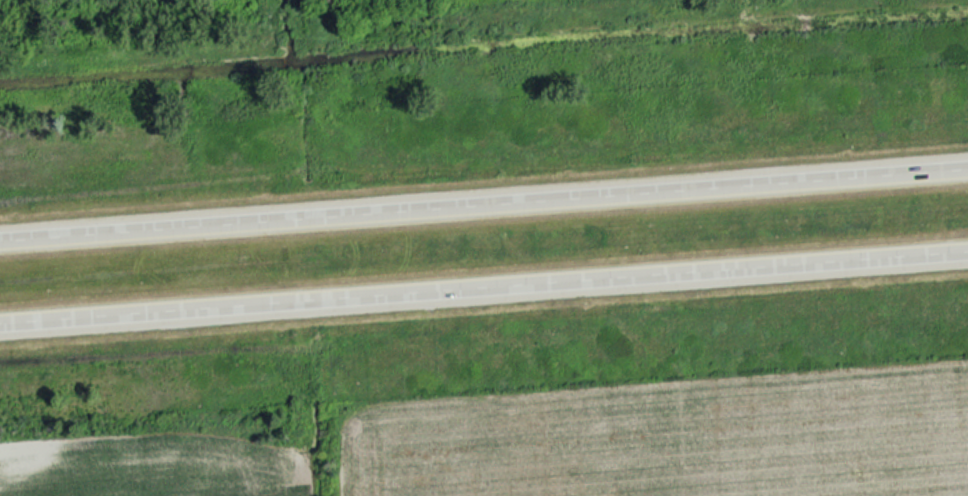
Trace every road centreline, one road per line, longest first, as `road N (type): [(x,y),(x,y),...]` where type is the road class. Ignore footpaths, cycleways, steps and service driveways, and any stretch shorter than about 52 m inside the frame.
road 1 (motorway): [(0,324),(323,300),(967,233)]
road 2 (motorway): [(967,169),(0,239)]

